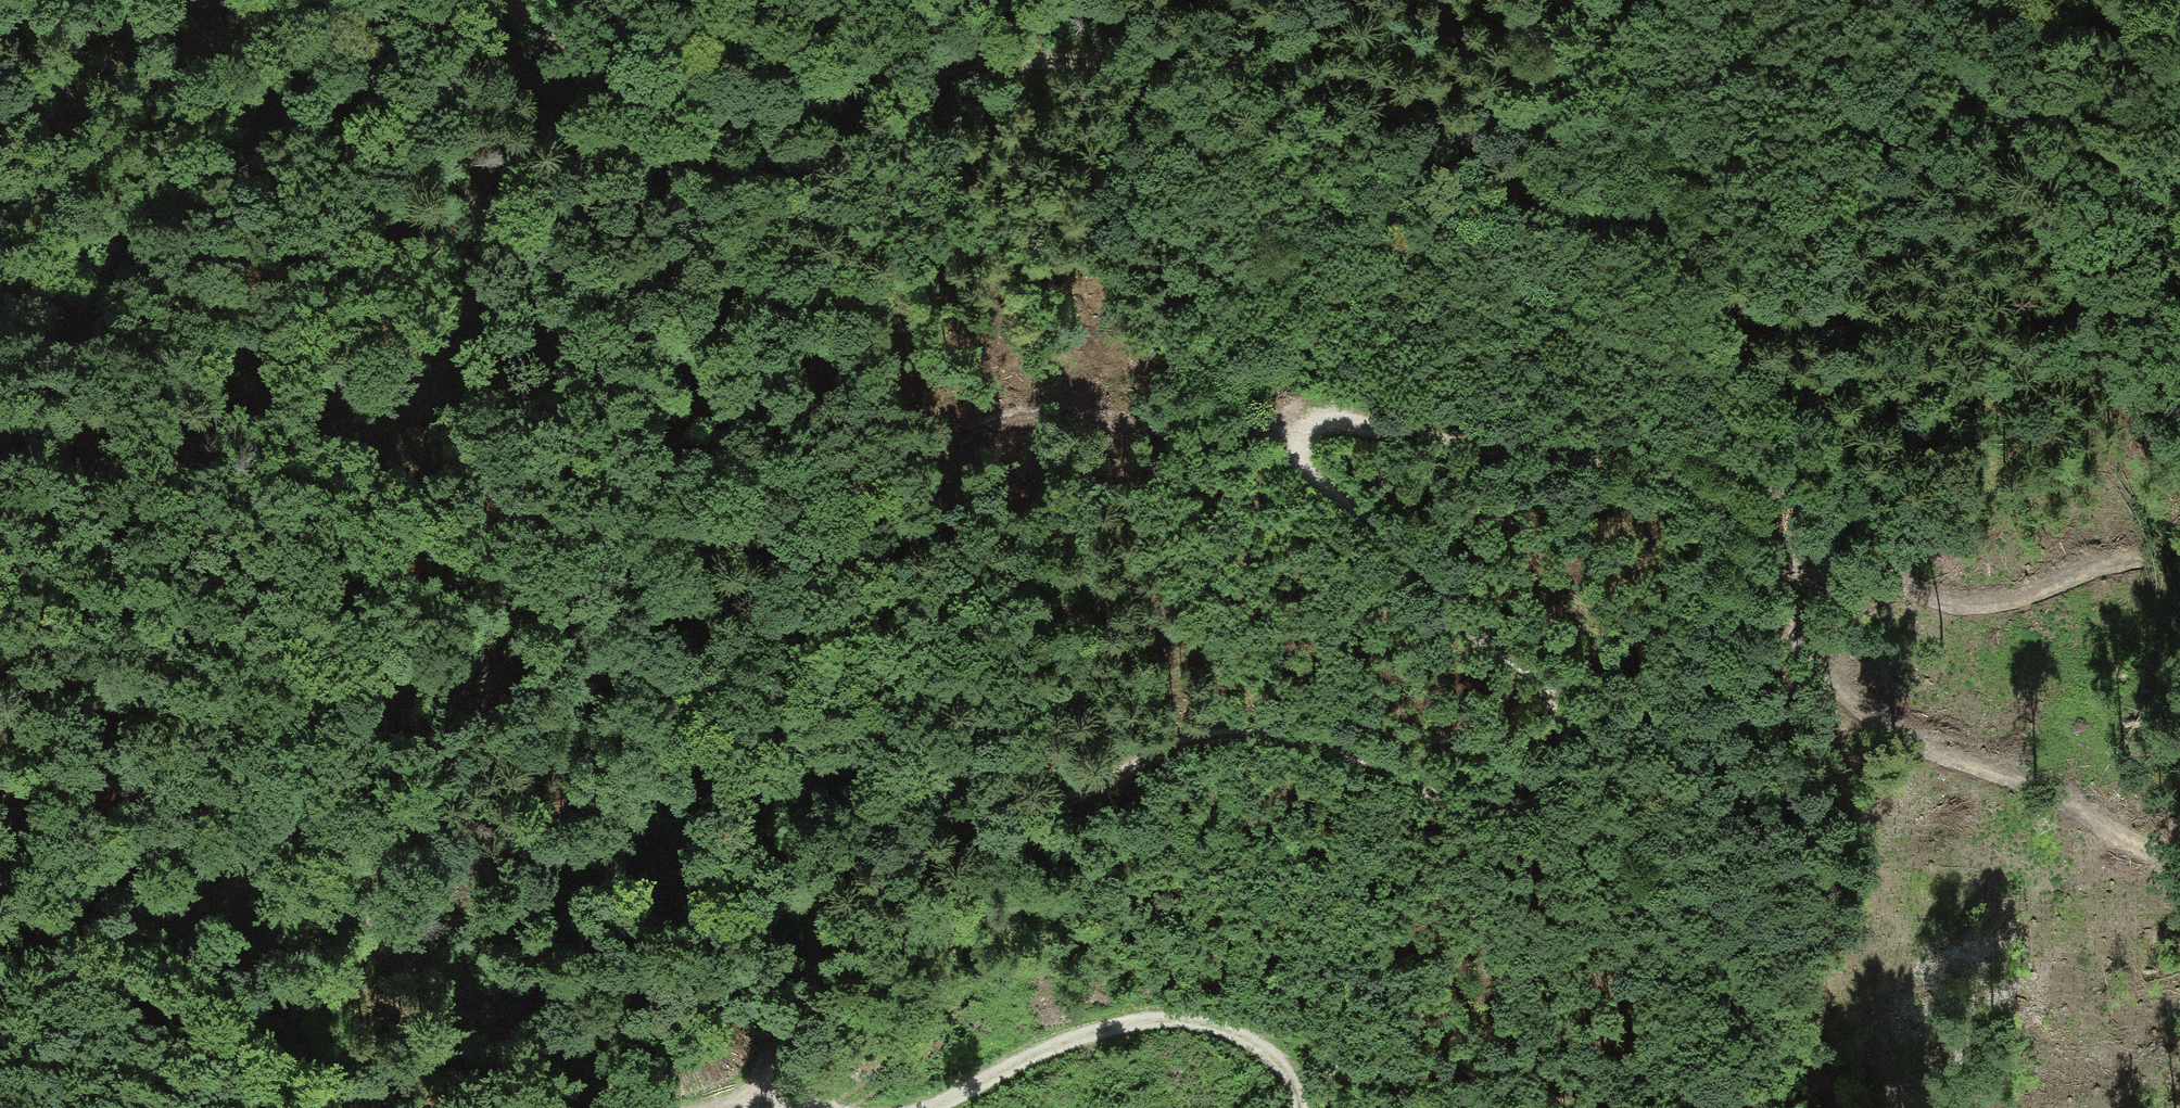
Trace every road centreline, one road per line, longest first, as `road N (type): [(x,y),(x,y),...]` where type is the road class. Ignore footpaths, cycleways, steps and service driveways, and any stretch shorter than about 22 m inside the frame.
road 1 (track): [(504,0),(571,57),(678,104),(783,114),(869,101),(1011,61),(1141,56),(1274,65),(1394,99),(1510,188),(1558,211),(1629,225),(1669,247),(1755,360),(1816,404),(1872,471),(1881,516),(1864,556),(1805,567),(1773,563),(1662,481),(1570,452),(1455,445),(1354,423),(1325,422),(1301,433),(1293,468),(1313,496),(1468,633),(1536,679),(1557,711),(1557,773),(1529,806),(1489,815),(1310,742),(1245,737),(1122,770),(1000,825),(846,924),(801,972),(773,1064),(776,1092),(824,1107)]
road 2 (track): [(1293,447),(1051,426),(772,523),(709,507),(602,422),(545,396),(484,344),(421,220),(327,129),(172,35),(39,11),(0,16)]
road 3 (track): [(0,522),(63,541),(111,576),(232,699),(263,739),(349,909),(398,957),(542,1043),(605,1095),(652,1107)]
road 4 (track): [(865,492),(851,538),(743,664),(692,690),(654,694),(601,676),(515,595),(413,558),(322,481),(219,367)]
road 5 (track): [(1805,567),(1792,669),(1902,734),(2009,771),(2086,808),(2179,869)]
road 6 (track): [(930,1107),(1052,1042),(1143,1008),(1202,1013),(1265,1050),(1291,1087),(1295,1107)]
road 7 (track): [(1540,793),(1639,961),(1760,1071)]
road 8 (track): [(281,779),(278,864),(287,938),(384,1107)]
road 9 (track): [(1251,1041),(1279,1039),(1345,1080),(1422,1083),(1465,1097),(1474,1107)]

